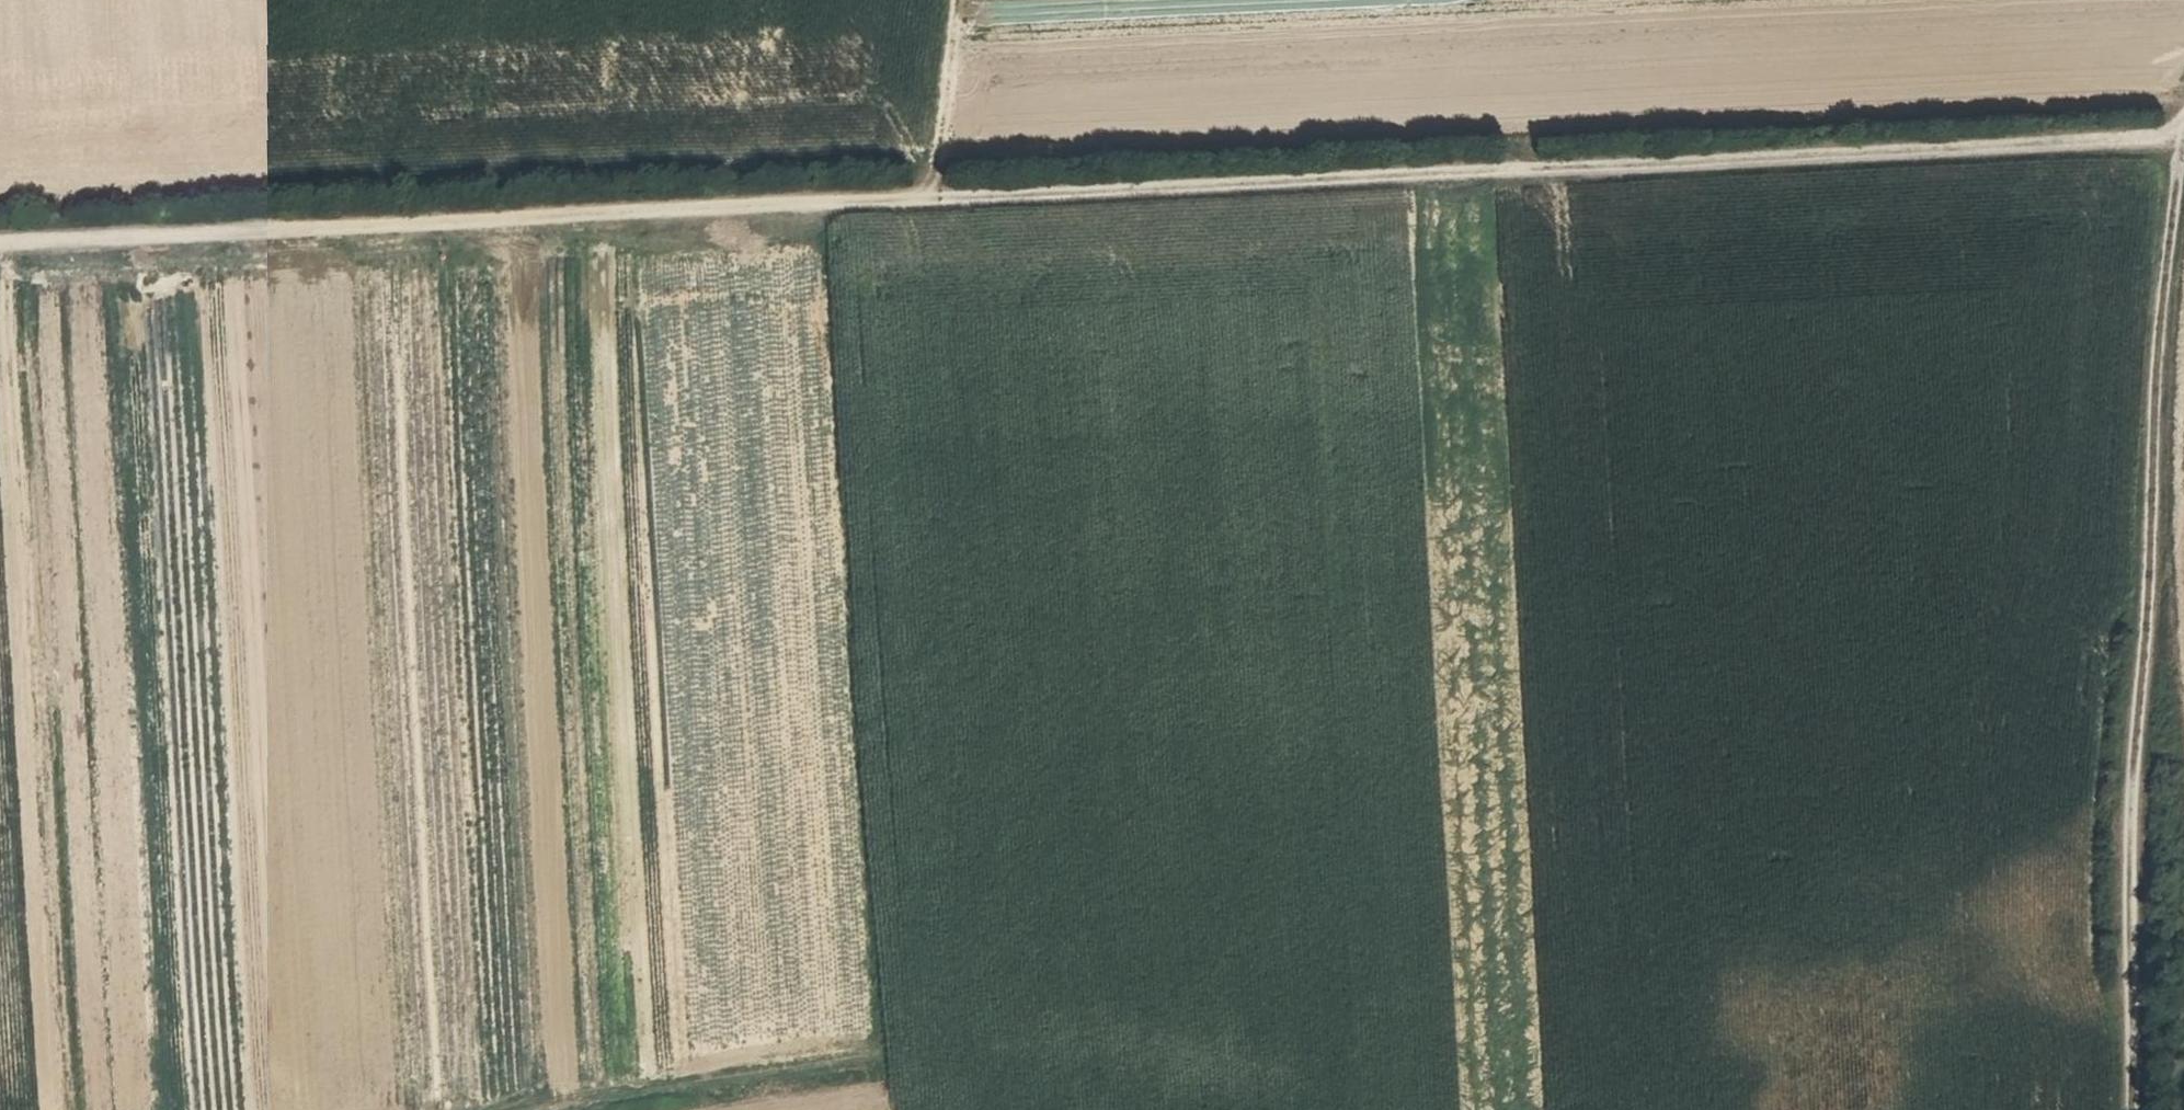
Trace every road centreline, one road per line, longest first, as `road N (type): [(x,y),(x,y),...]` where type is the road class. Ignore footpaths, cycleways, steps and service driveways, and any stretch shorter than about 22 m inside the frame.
road 1 (track): [(0,251),(2183,147)]
road 2 (track): [(2183,390),(2145,887),(2150,1109)]

